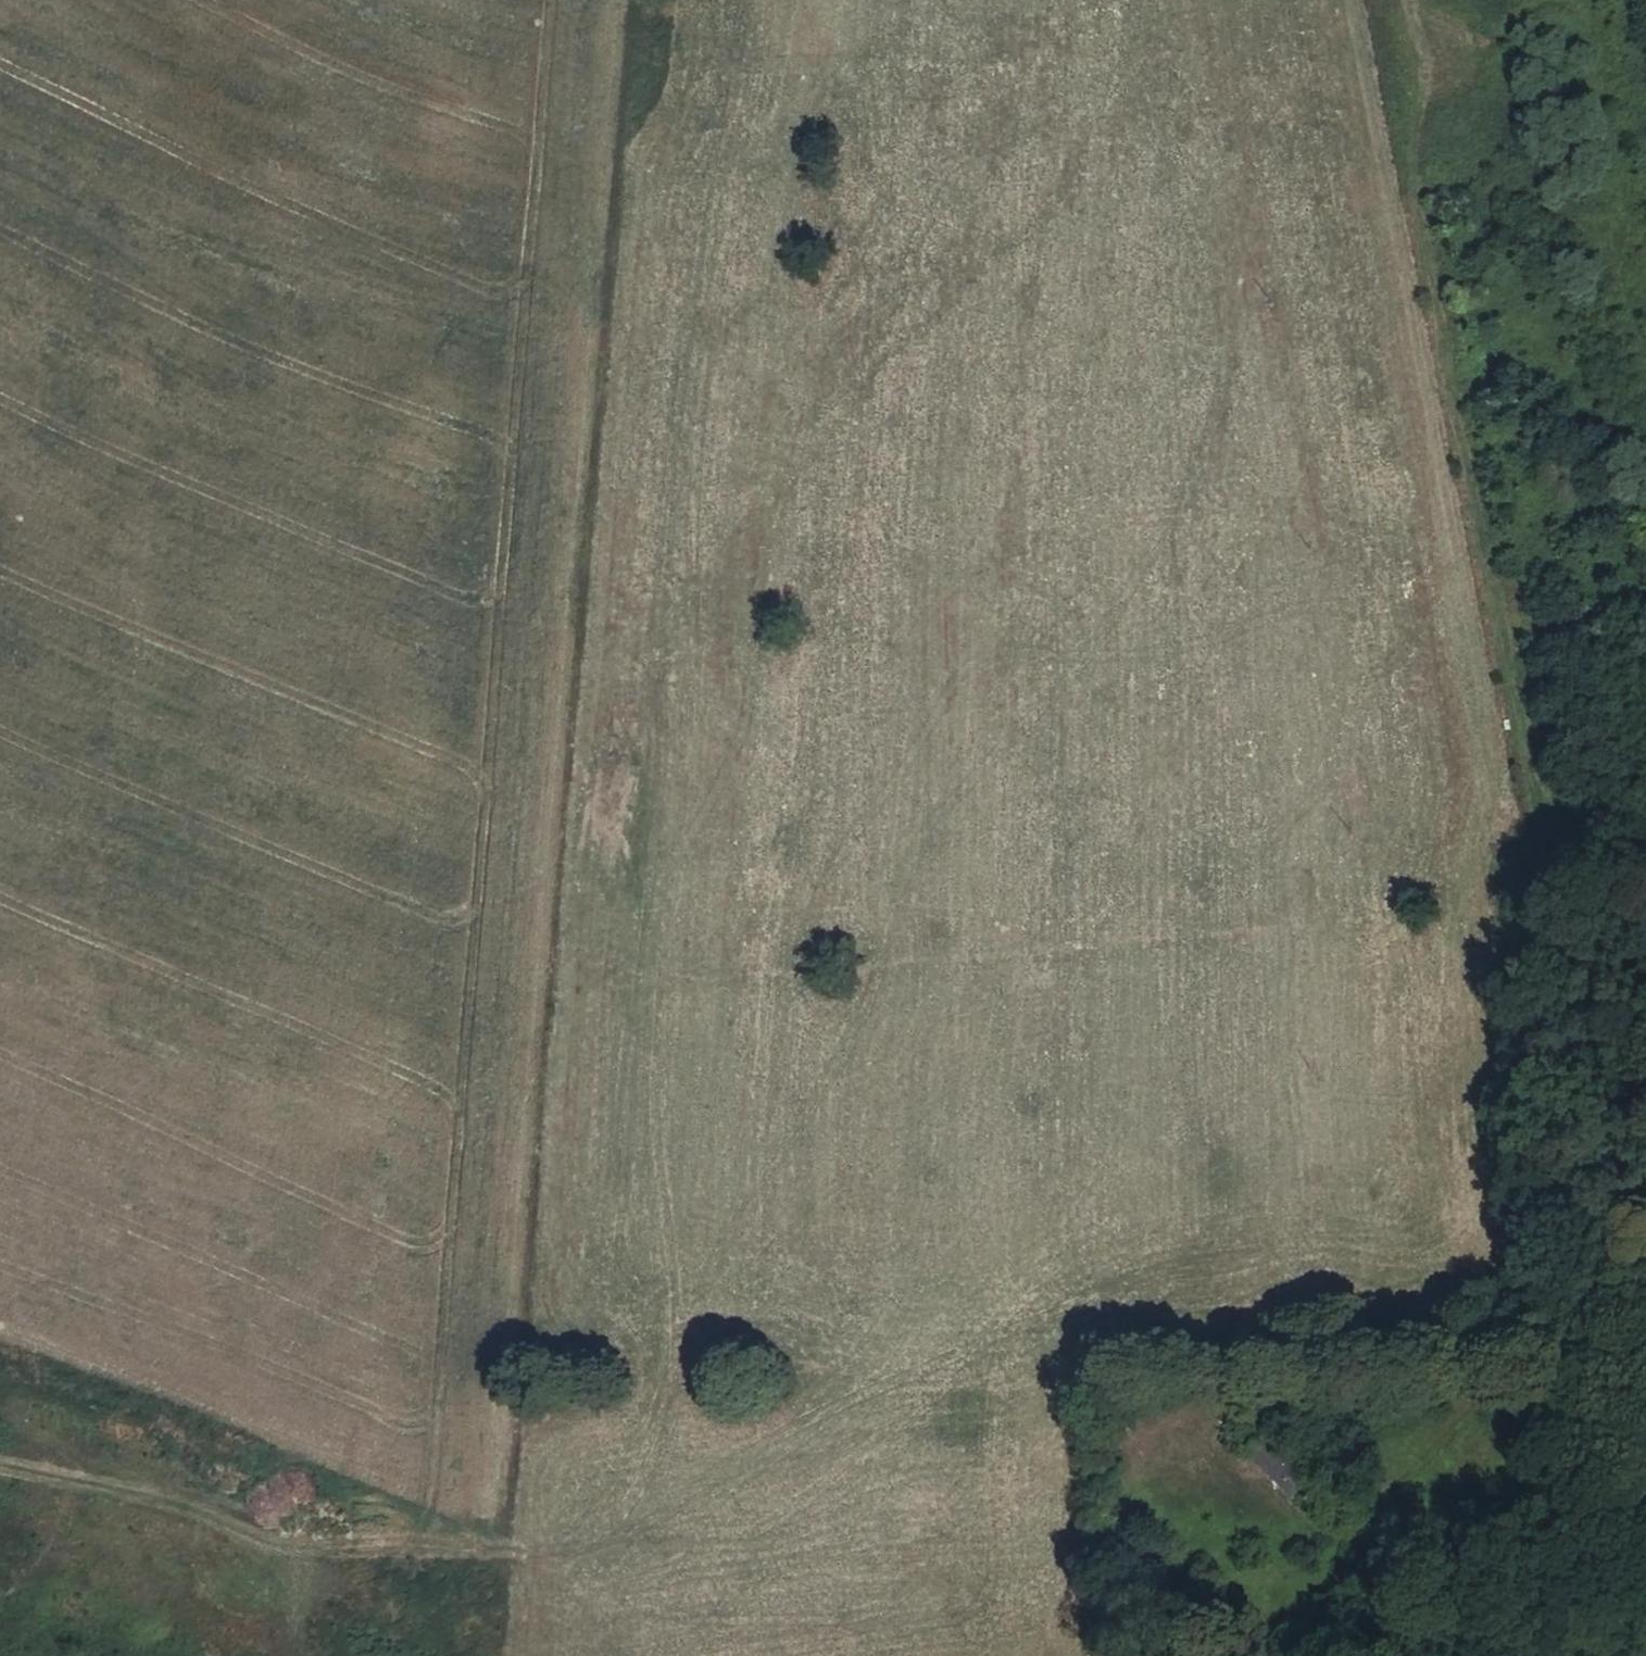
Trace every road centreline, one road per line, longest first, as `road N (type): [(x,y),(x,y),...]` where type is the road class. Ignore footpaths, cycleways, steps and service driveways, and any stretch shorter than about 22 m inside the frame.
road 1 (track): [(0,1462),(150,1494),(296,1548),(512,1551)]
road 2 (track): [(1410,0),(1470,149),(1519,192),(1587,222),(1622,274),(1645,394)]

